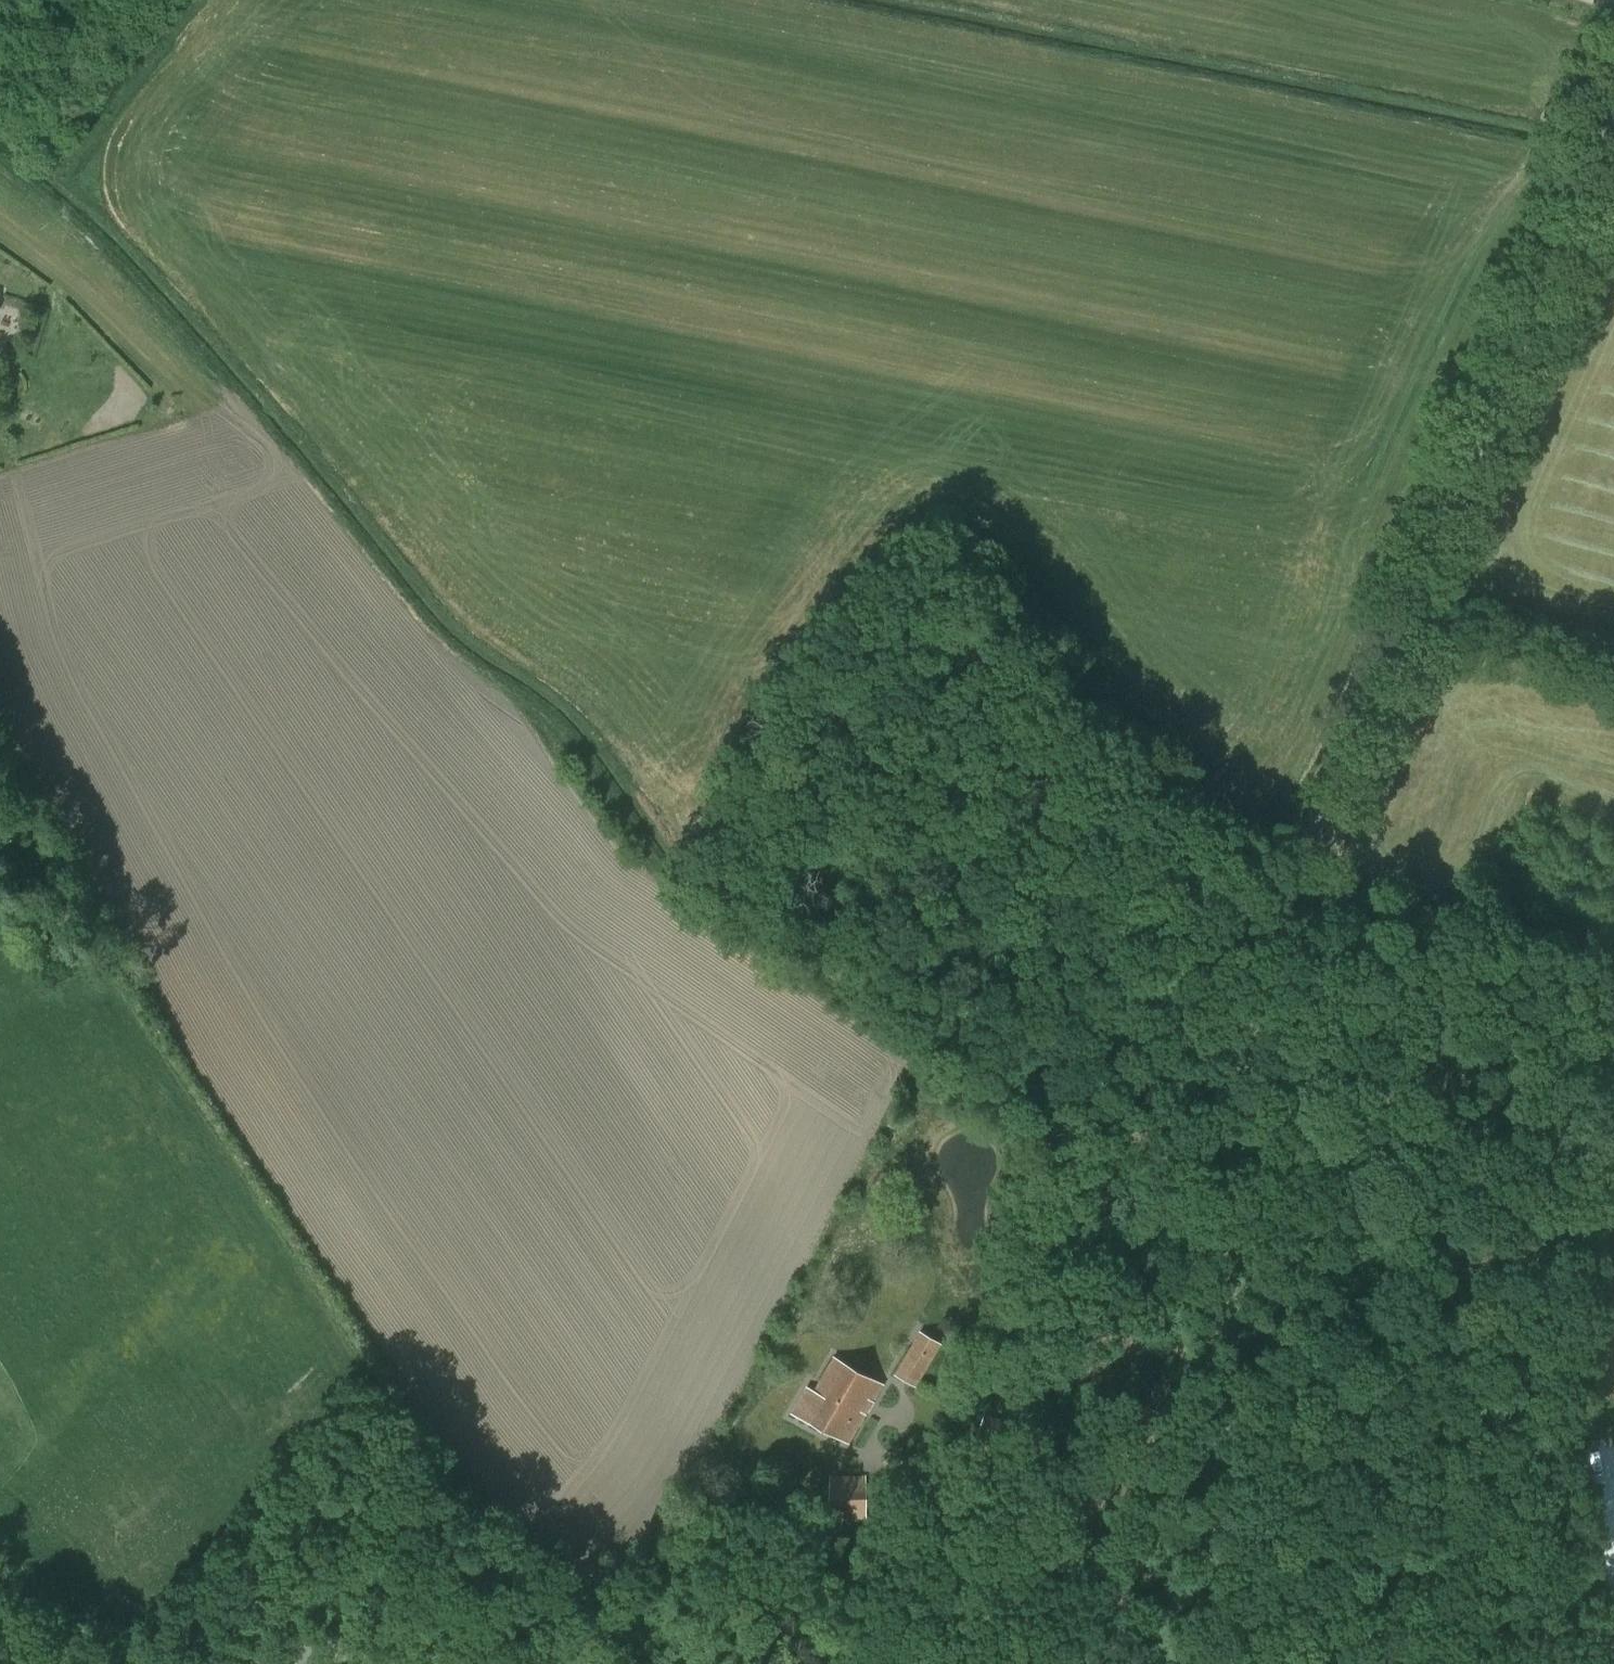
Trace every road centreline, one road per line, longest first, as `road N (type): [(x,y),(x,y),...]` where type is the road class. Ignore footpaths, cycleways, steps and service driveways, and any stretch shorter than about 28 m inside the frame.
road 1 (tertiary): [(1200,1663),(1214,1548),(1240,1102),(1264,955),(1557,261),(1613,95)]
road 2 (tertiary): [(469,1663),(404,1649),(348,1648),(259,1663)]

